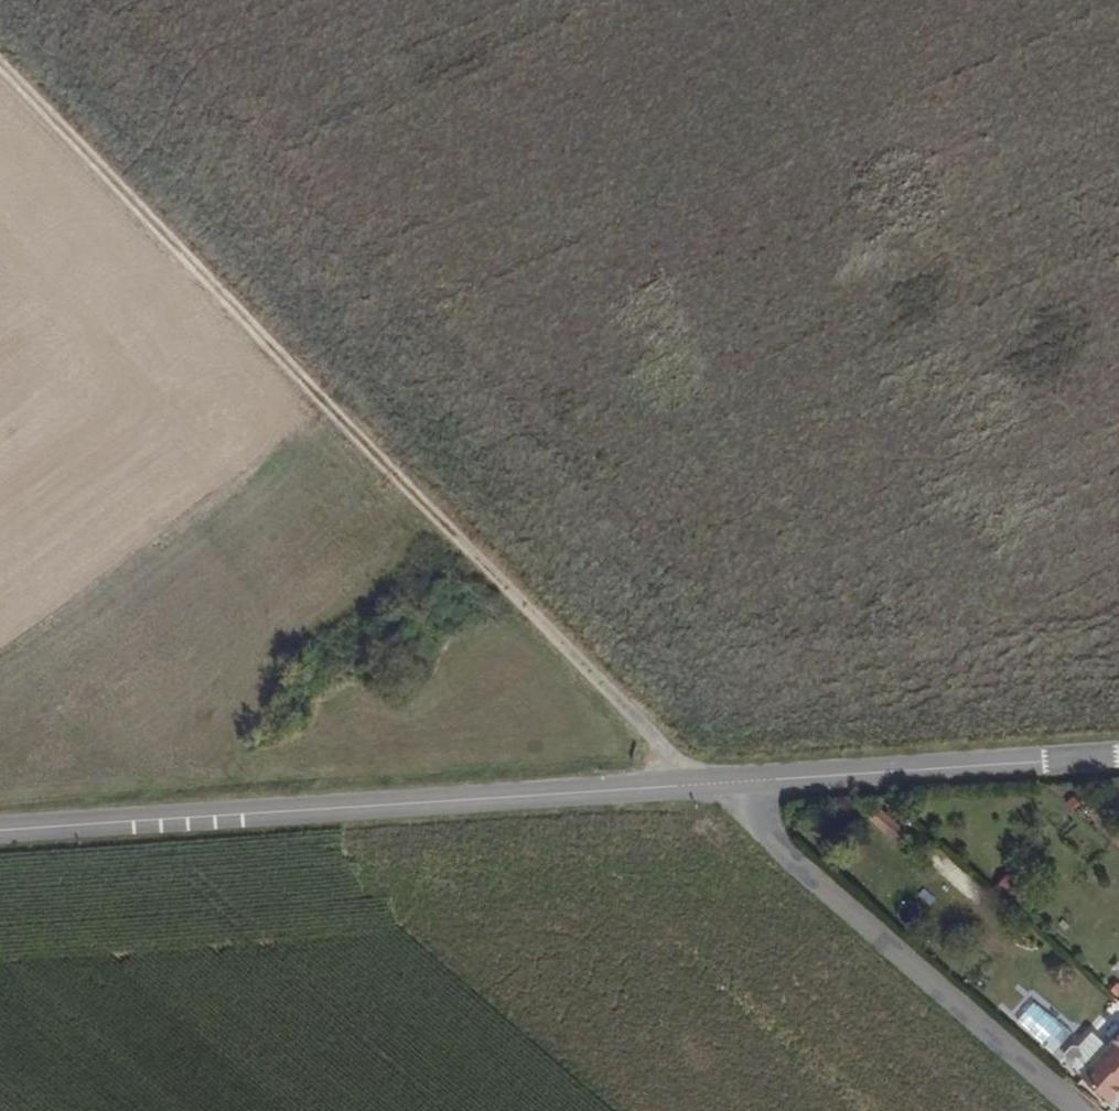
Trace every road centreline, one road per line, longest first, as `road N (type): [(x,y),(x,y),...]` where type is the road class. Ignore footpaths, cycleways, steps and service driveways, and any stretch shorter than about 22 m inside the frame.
road 1 (track): [(0,61),(706,783)]
road 2 (tertiary): [(706,783),(0,831)]
road 3 (residential): [(706,783),(1082,1110)]
road 4 (tertiary): [(1118,756),(706,783)]

